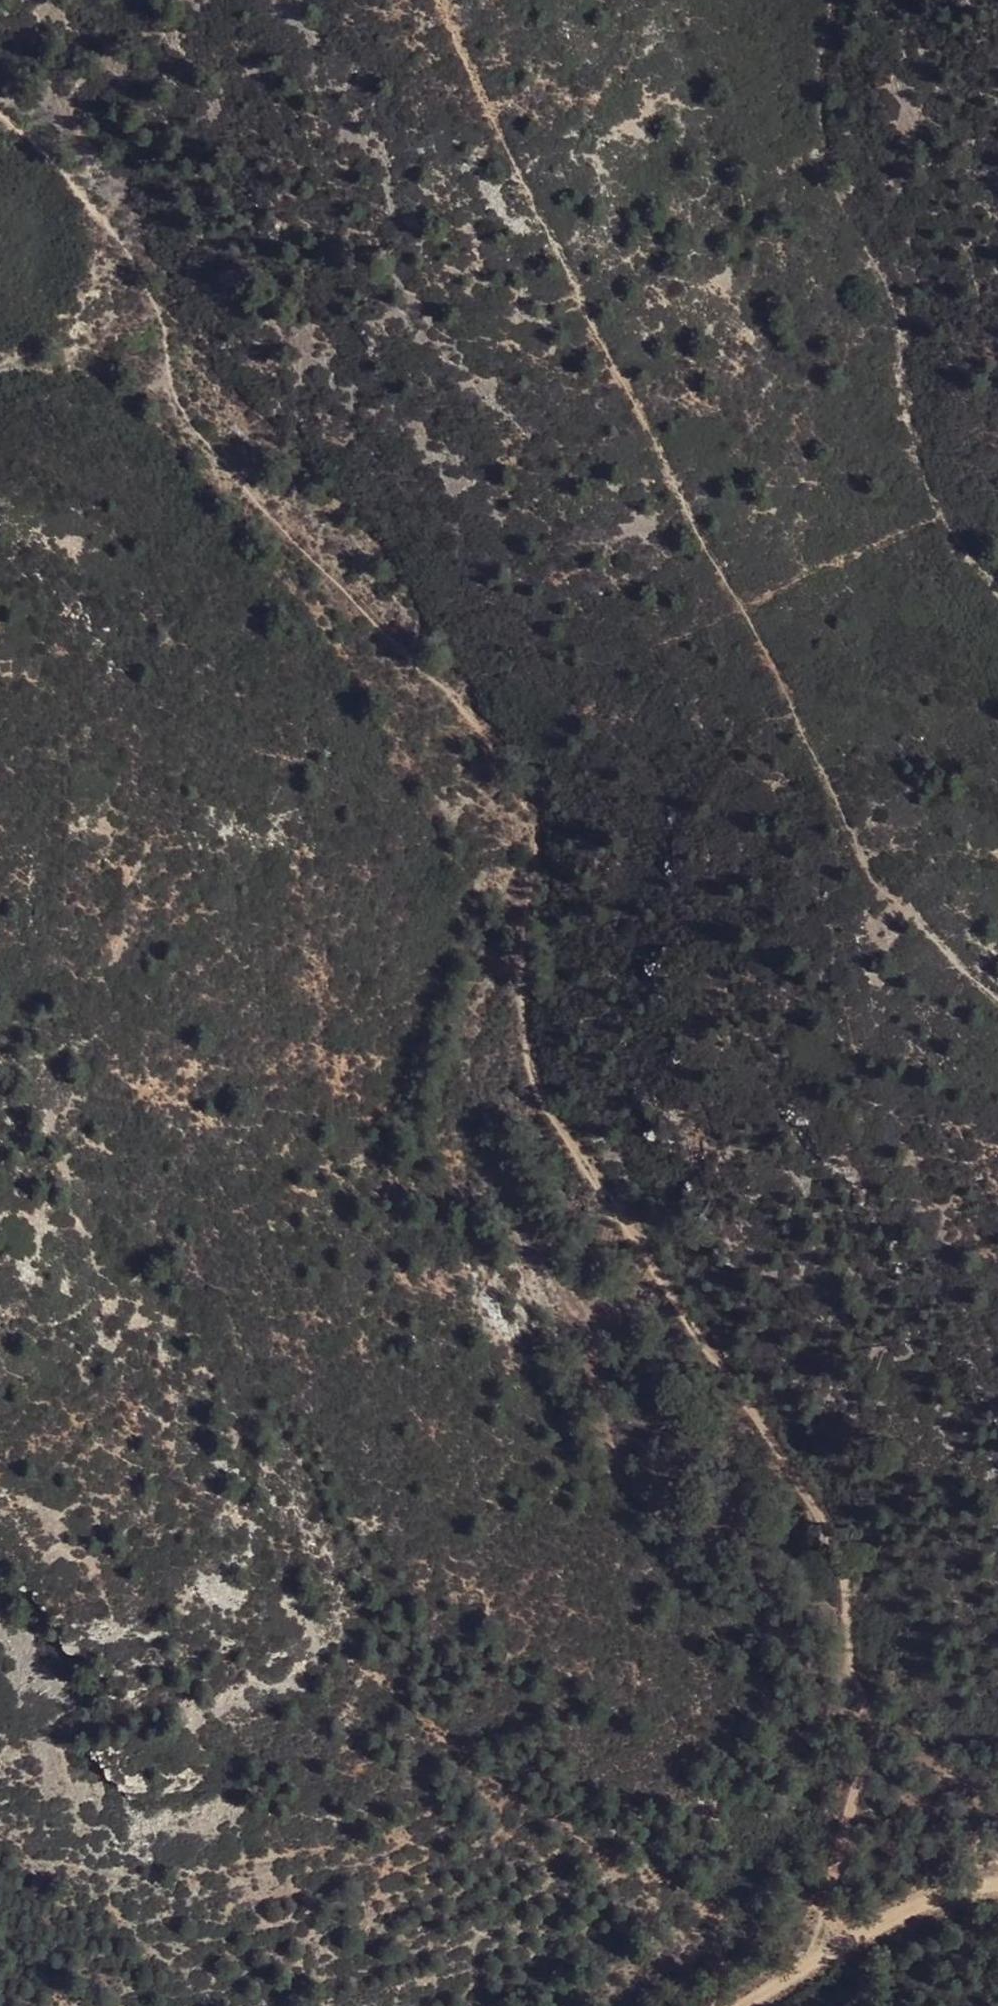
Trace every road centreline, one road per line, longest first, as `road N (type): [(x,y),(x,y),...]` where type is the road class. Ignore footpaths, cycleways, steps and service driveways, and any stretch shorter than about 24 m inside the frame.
road 1 (track): [(0,120),(120,228),(165,315),(182,408),(253,493),(484,717),(490,763),(527,811),(540,860),(524,975),(540,1092),(826,1517),(860,1768),(815,1954)]
road 2 (track): [(997,1891),(905,1900),(729,2005)]

